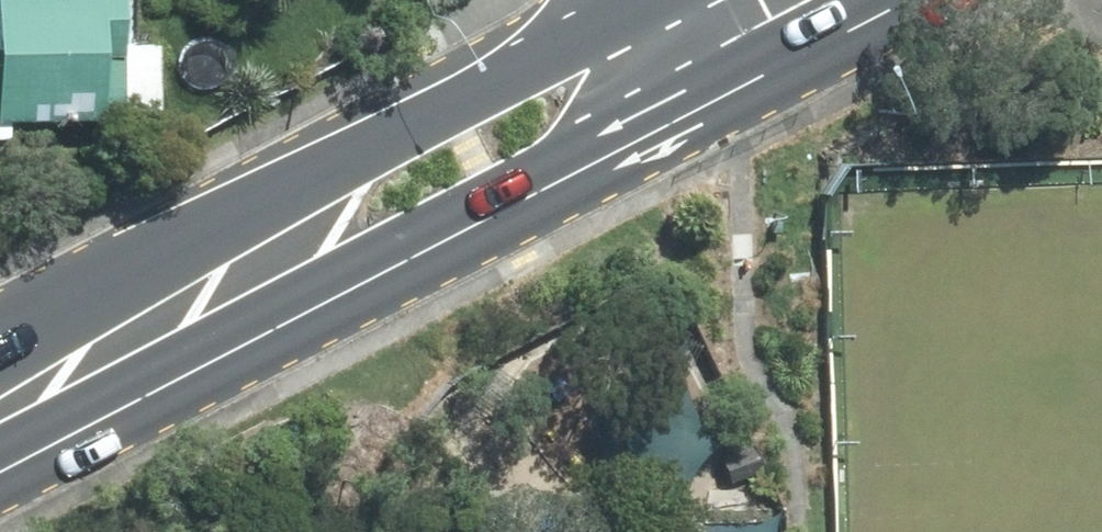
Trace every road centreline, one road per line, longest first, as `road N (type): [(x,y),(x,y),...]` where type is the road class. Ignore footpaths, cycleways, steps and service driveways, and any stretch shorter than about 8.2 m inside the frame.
road 1 (secondary): [(696,106),(0,466)]
road 2 (secondary): [(0,337),(607,0)]
road 3 (secondary): [(844,28),(696,106)]
road 4 (residential): [(696,106),(637,0)]

